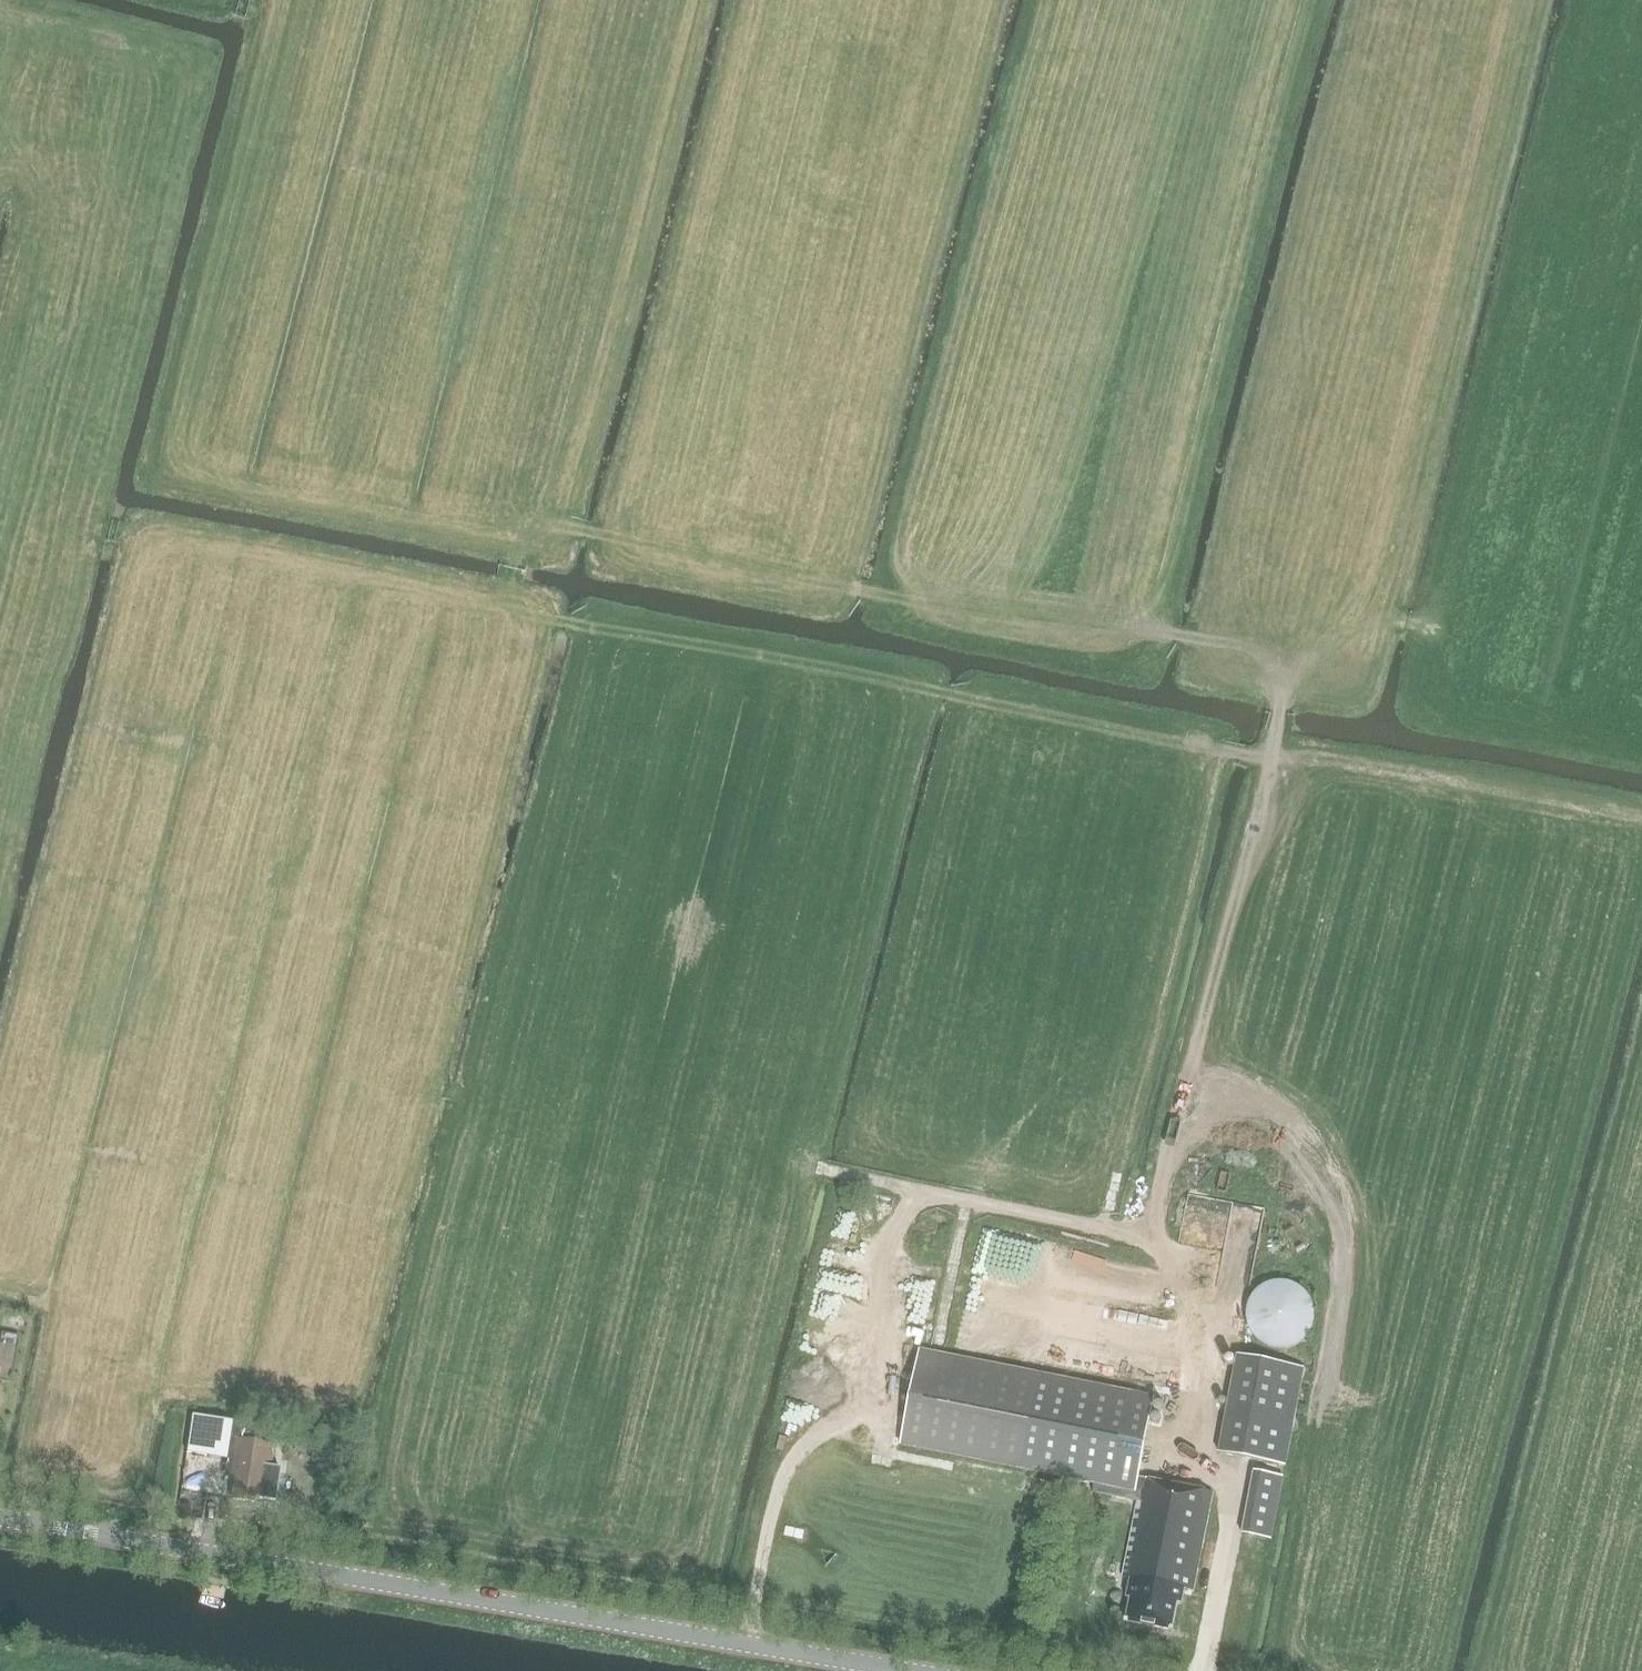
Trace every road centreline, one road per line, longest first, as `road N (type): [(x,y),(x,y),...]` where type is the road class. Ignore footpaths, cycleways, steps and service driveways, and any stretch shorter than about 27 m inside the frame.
road 1 (tertiary): [(934,1670),(0,1514)]

